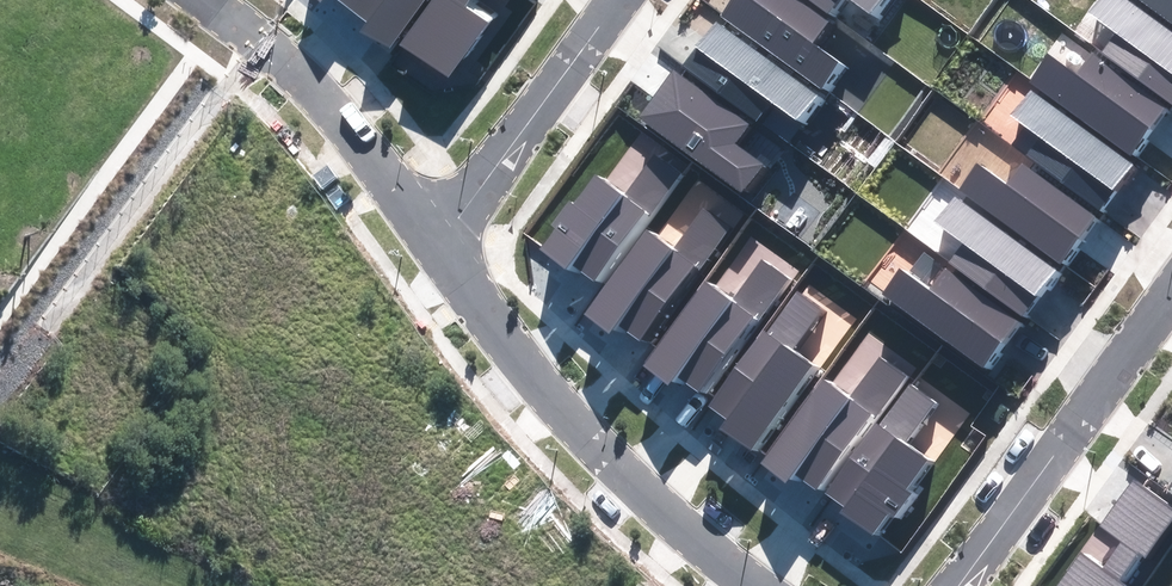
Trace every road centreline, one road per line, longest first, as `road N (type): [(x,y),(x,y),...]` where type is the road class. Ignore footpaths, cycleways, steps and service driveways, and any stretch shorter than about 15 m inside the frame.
road 1 (residential): [(444,239),(527,364),(642,495),(779,585)]
road 2 (residential): [(1171,287),(953,585)]
road 3 (residential): [(210,0),(288,58),(375,149),(444,239)]
road 4 (residential): [(444,239),(617,0)]

